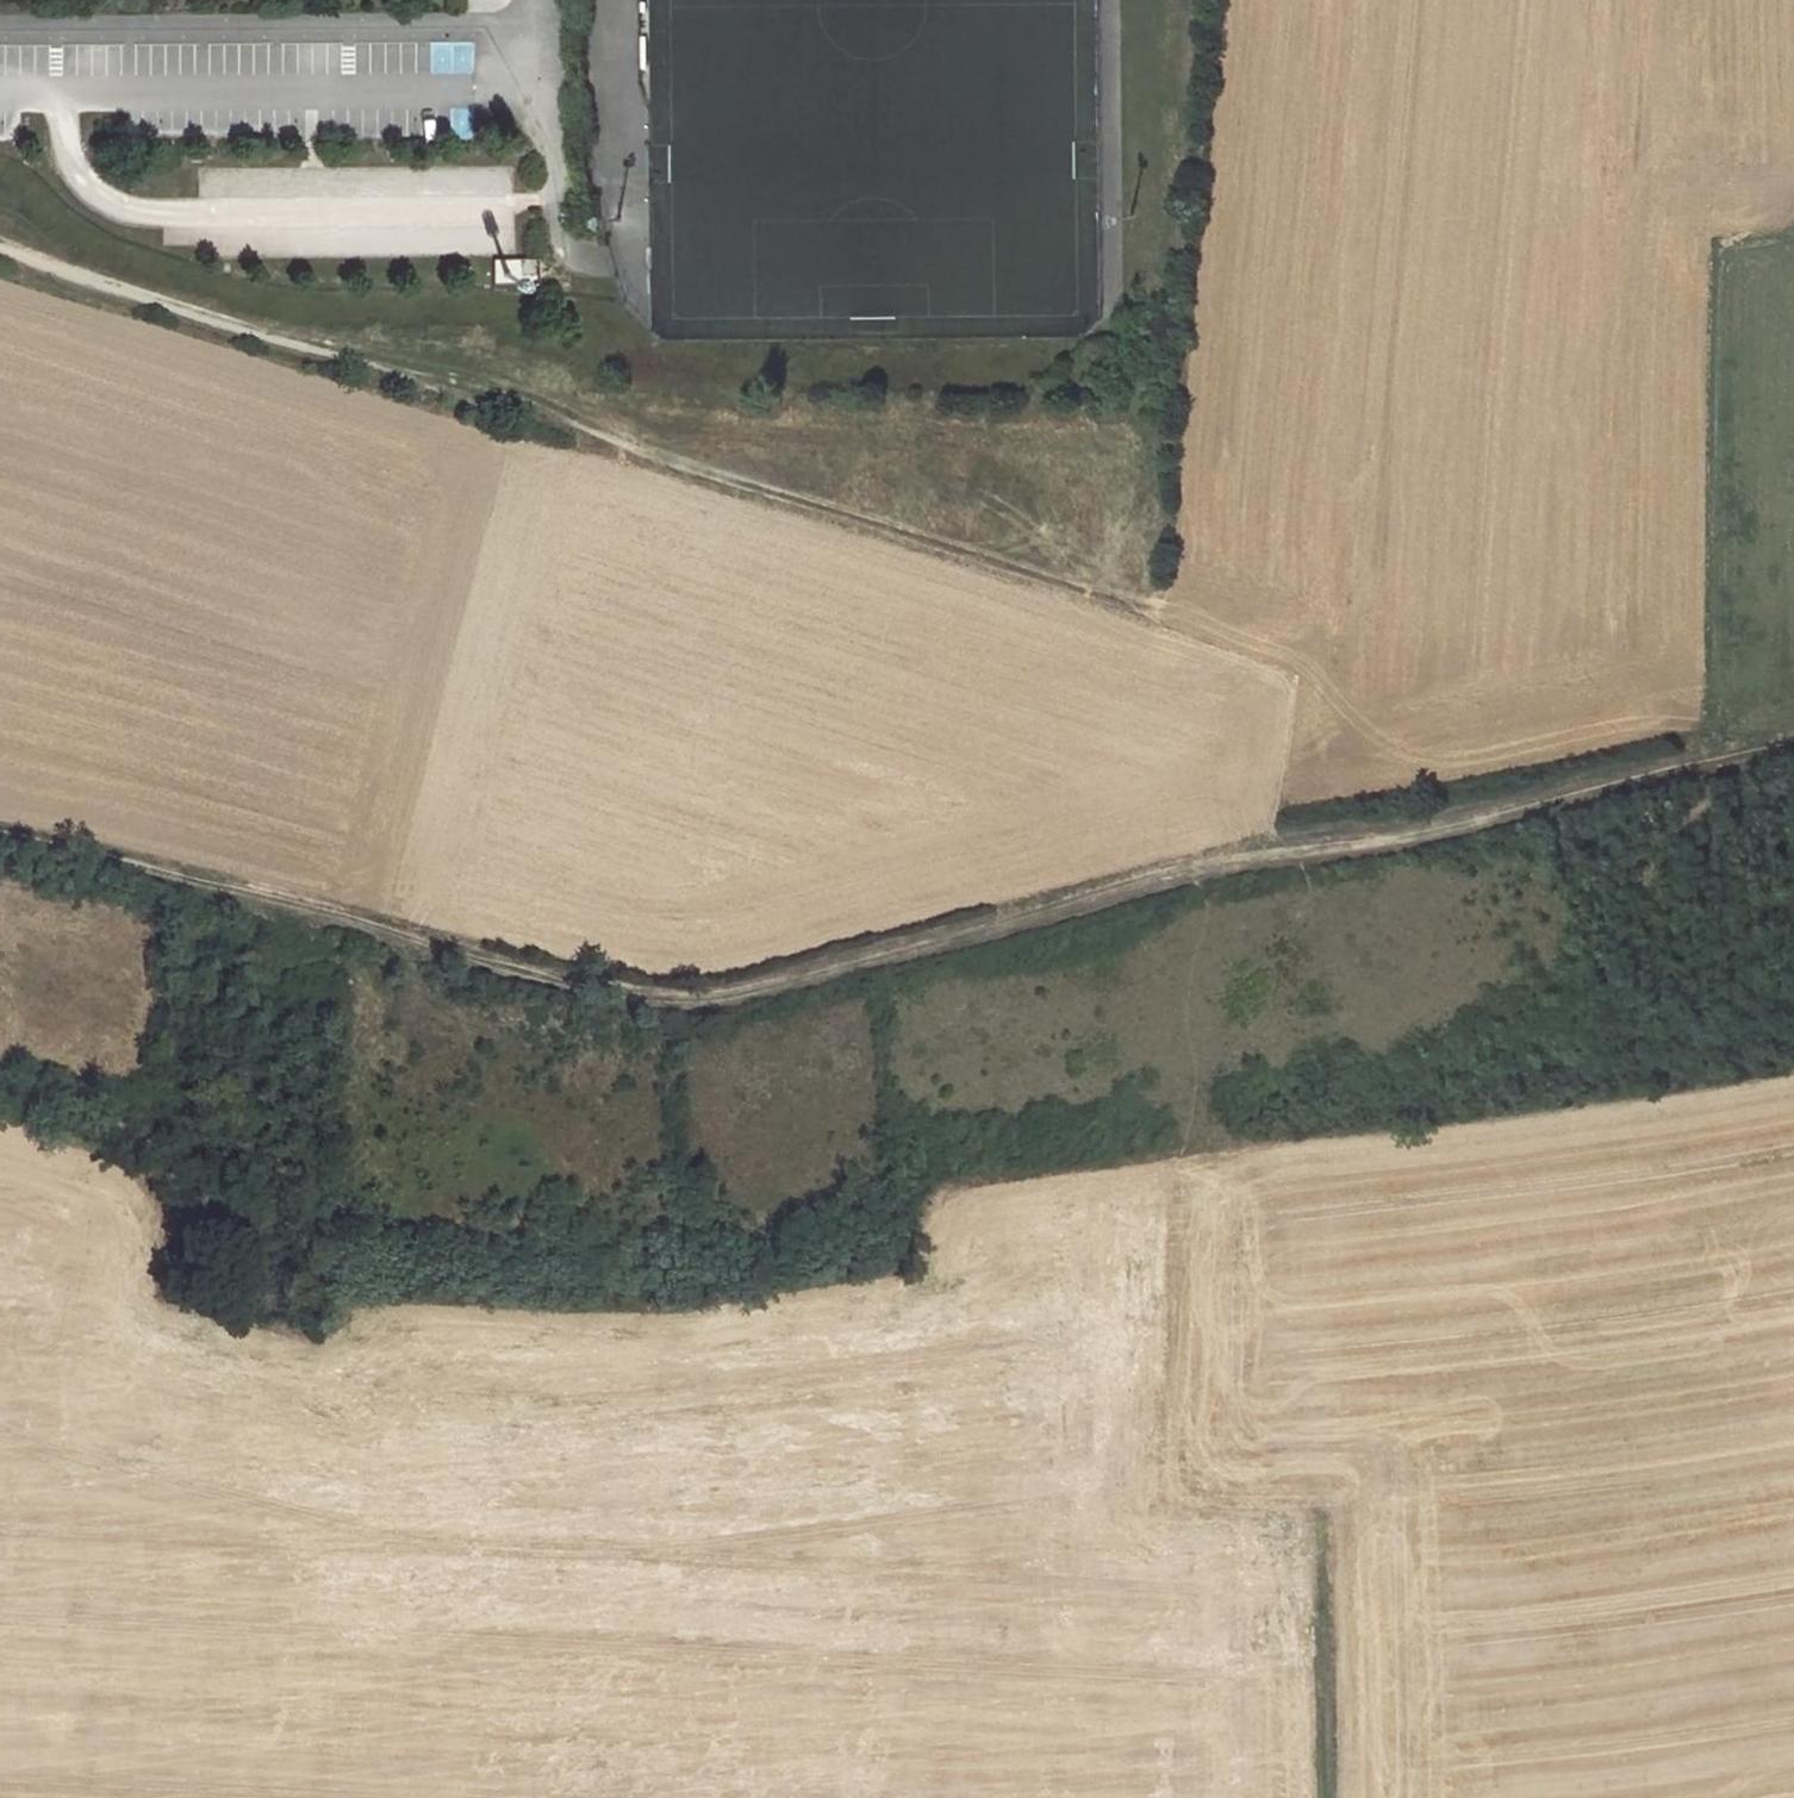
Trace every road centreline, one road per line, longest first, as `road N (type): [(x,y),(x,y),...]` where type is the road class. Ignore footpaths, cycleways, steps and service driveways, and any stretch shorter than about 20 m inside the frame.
road 1 (track): [(1793,737),(1282,840),(684,1011),(0,838)]
road 2 (track): [(1160,618),(0,255)]

